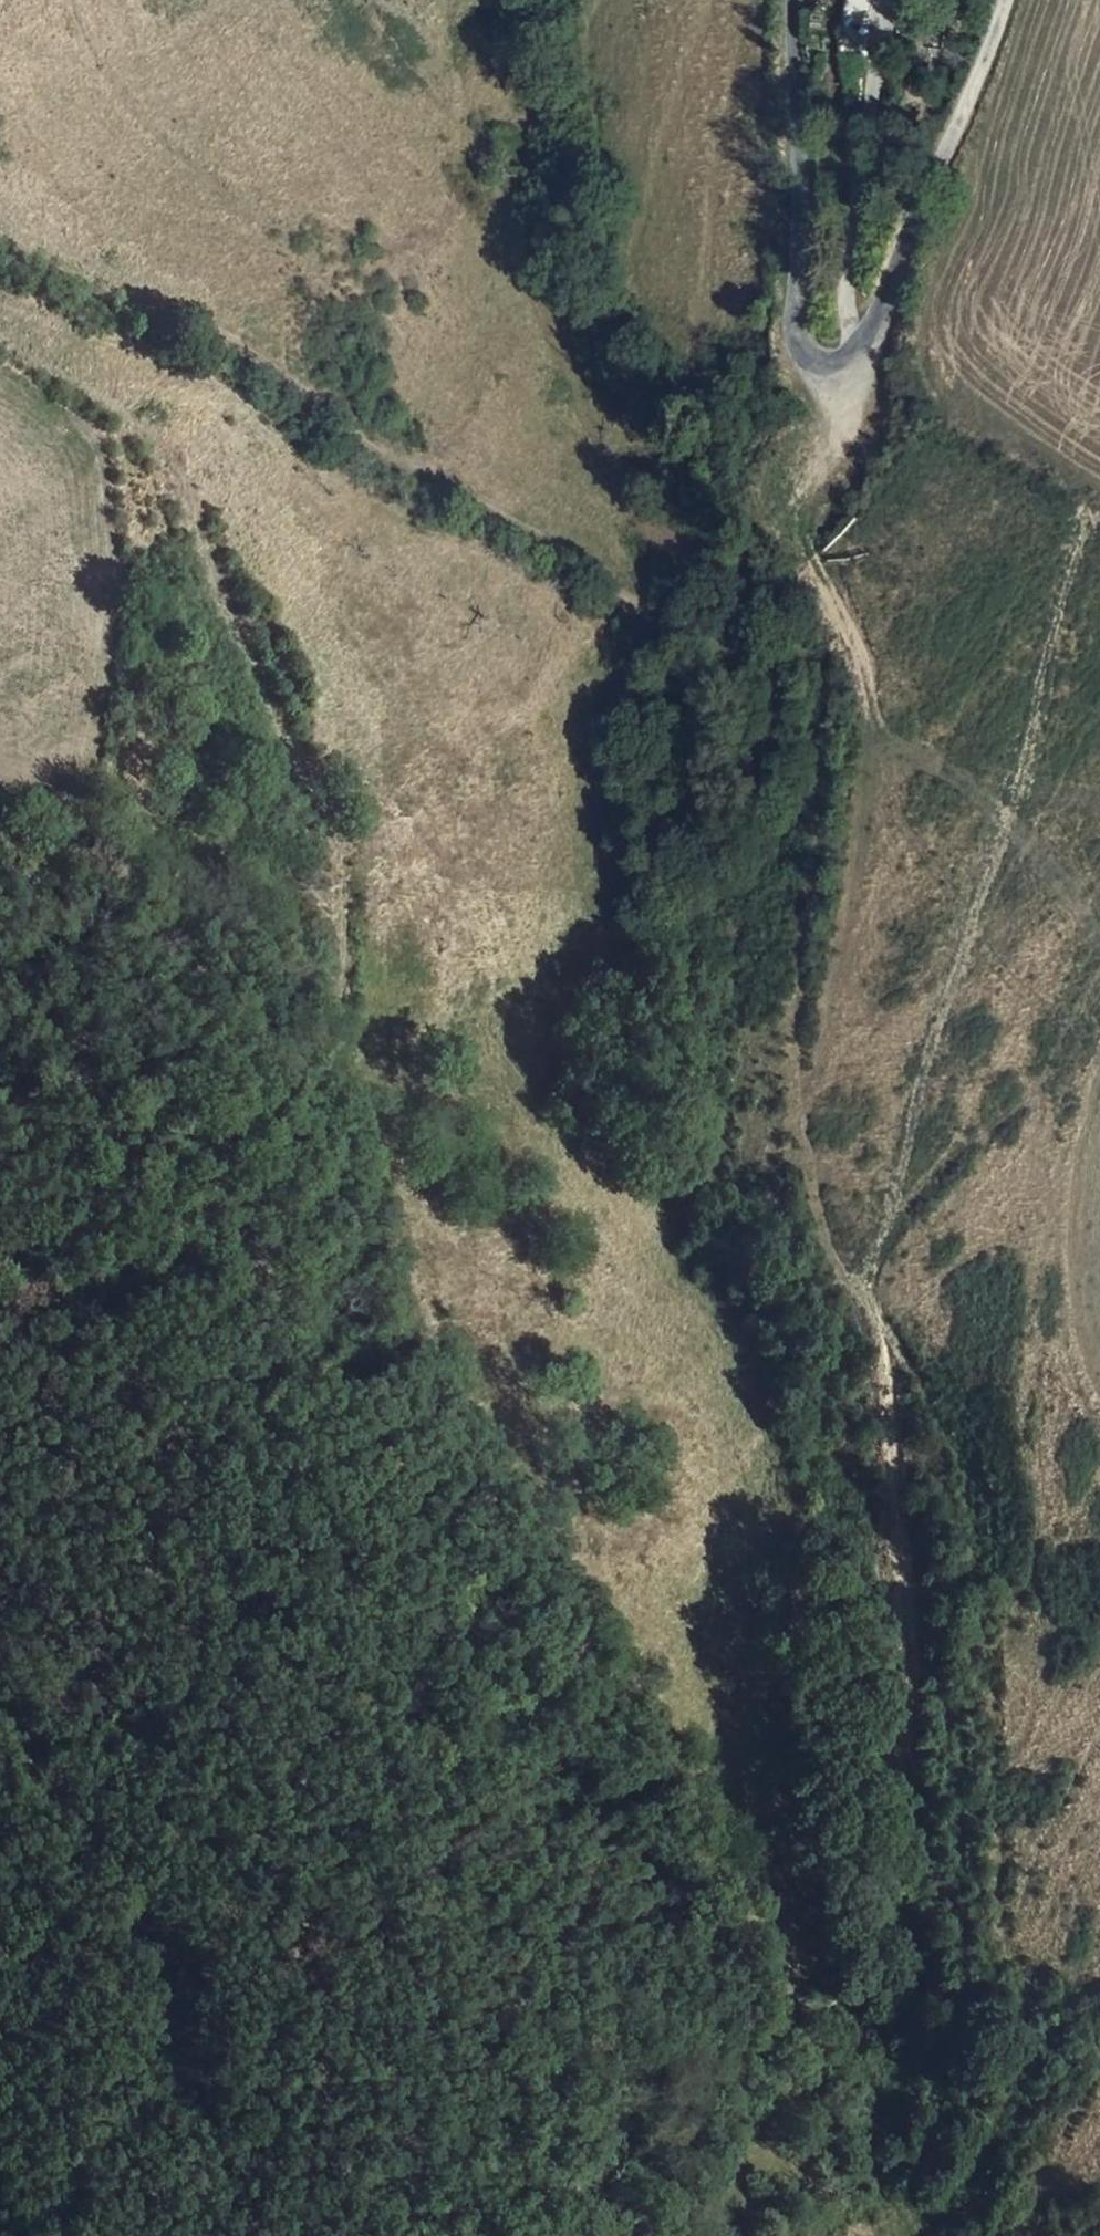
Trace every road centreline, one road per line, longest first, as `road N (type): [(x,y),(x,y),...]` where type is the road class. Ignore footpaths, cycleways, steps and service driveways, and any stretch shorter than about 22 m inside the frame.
road 1 (unclassified): [(795,0),(801,337),(804,360),(820,373),(841,372),(861,353),(1006,0)]

